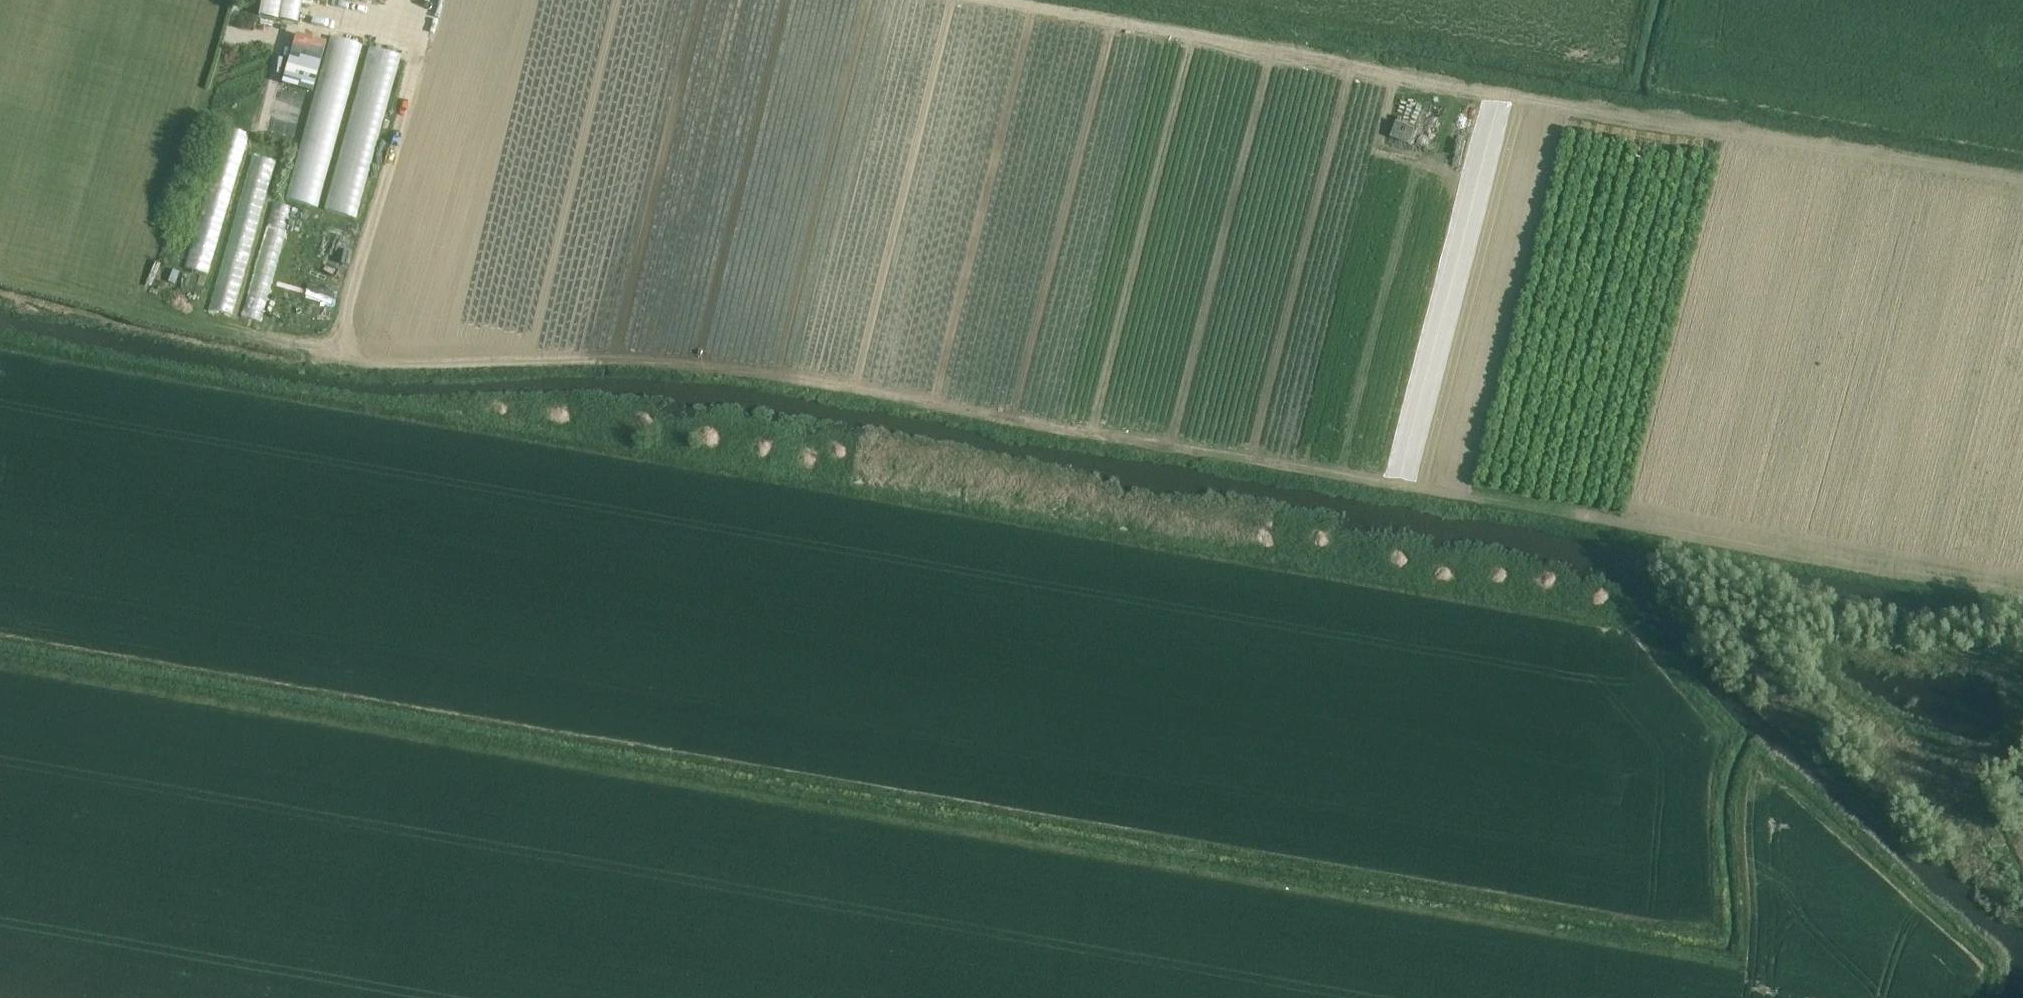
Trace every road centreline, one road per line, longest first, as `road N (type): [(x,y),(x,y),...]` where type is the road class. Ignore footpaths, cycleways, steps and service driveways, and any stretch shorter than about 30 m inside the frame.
road 1 (track): [(1368,70),(970,0)]

